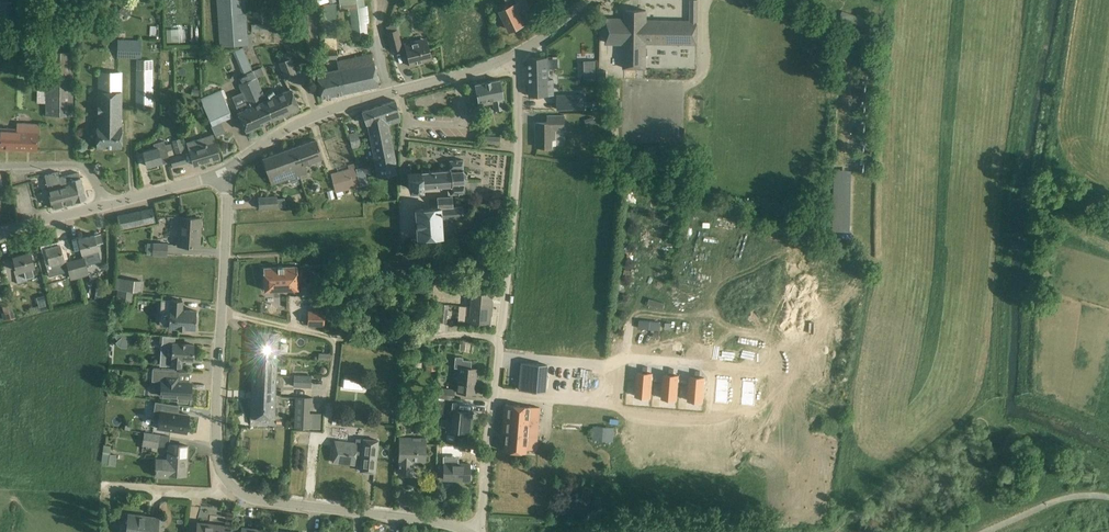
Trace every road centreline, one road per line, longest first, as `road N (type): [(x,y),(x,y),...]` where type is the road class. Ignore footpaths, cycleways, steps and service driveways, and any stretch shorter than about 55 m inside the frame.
road 1 (tertiary): [(469,531),(260,500),(225,476),(216,443),(226,174)]
road 2 (residential): [(480,531),(517,179),(514,57)]
road 3 (tertiary): [(226,174),(268,141),(339,108),(514,57)]
road 4 (residential): [(105,206),(226,174)]
road 5 (residential): [(105,206),(77,167),(0,168)]

